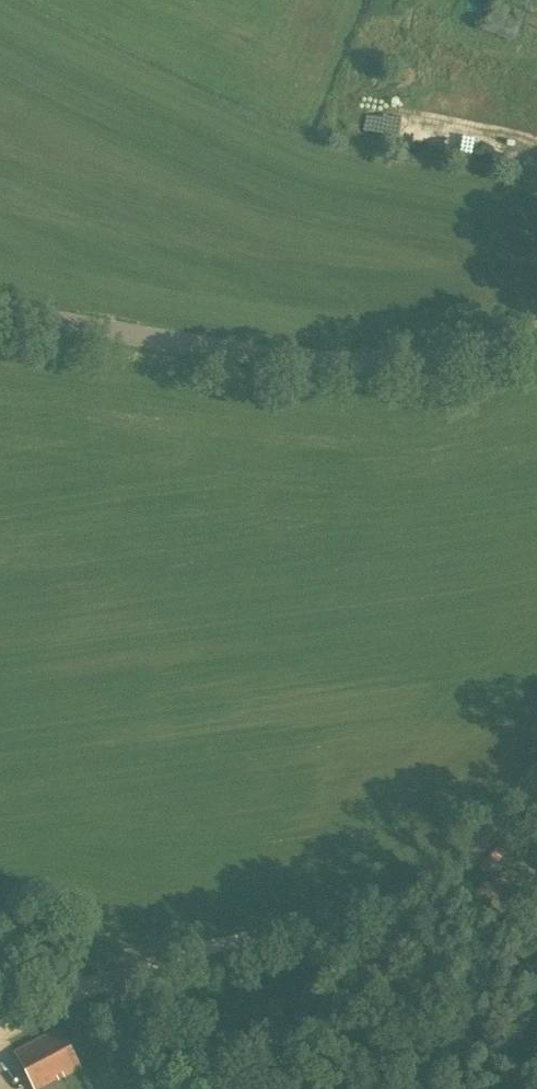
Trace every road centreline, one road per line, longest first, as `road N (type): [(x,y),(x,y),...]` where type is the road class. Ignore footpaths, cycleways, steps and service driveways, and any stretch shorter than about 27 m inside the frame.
road 1 (tertiary): [(0,310),(279,359),(377,363),(442,356),(536,324)]
road 2 (track): [(369,916),(189,952),(0,1025)]
road 3 (track): [(536,1084),(368,991),(357,962),(369,916)]
road 4 (track): [(536,782),(457,864),(396,908),(369,916)]
road 5 (track): [(362,975),(270,975),(220,945)]

